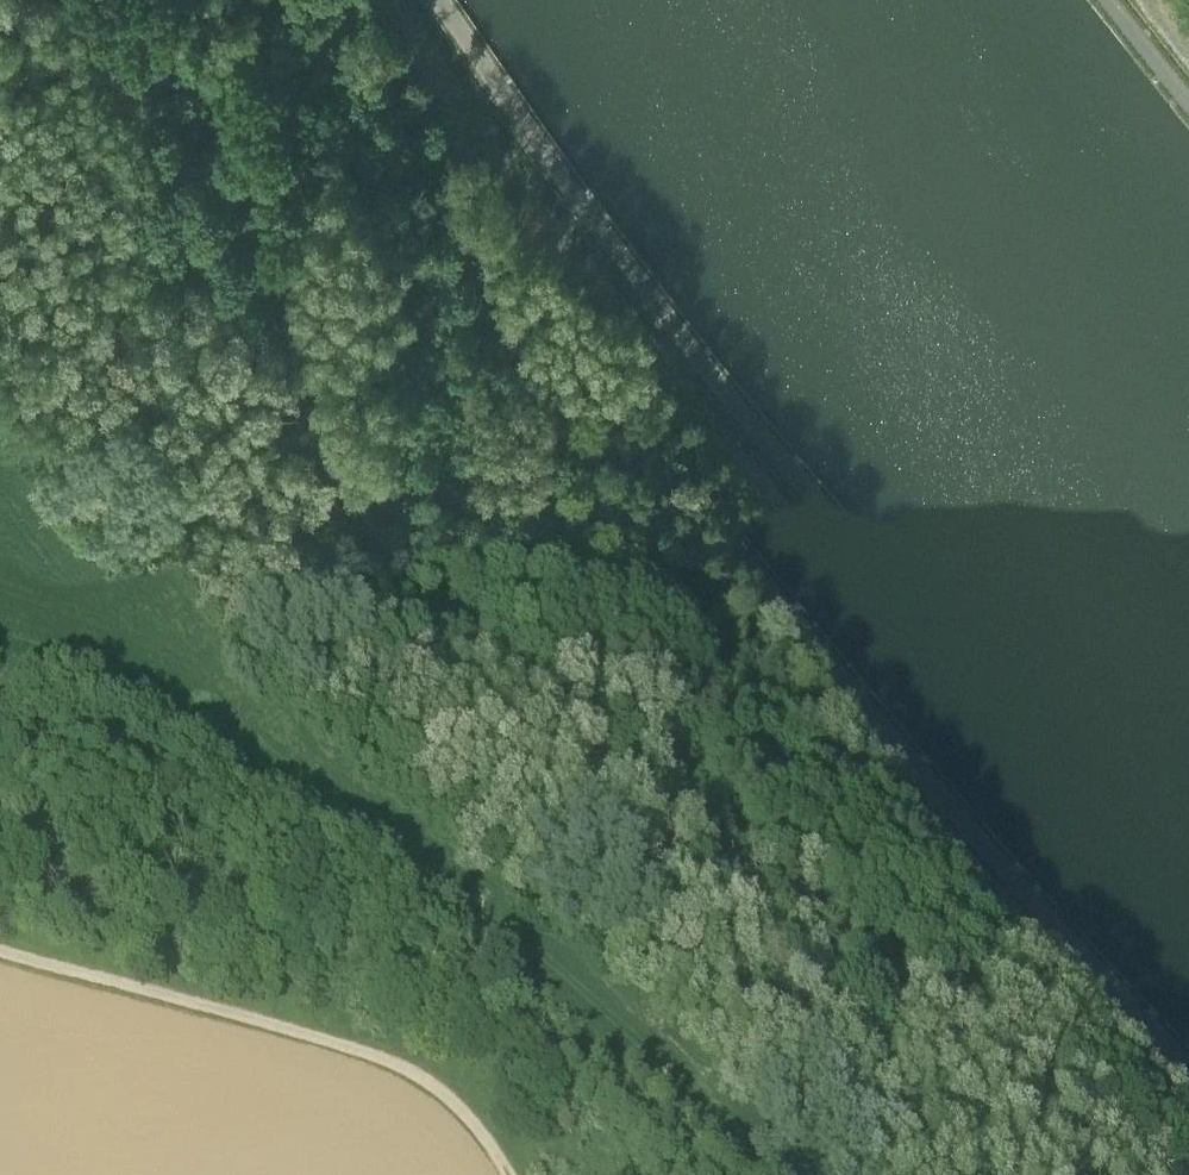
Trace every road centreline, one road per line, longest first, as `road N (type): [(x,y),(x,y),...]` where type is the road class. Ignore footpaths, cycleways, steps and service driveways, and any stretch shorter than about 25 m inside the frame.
road 1 (track): [(81,0),(393,562),(688,864),(961,1174)]
road 2 (unclassified): [(499,1169),(465,1121),(384,1062),(0,941)]

